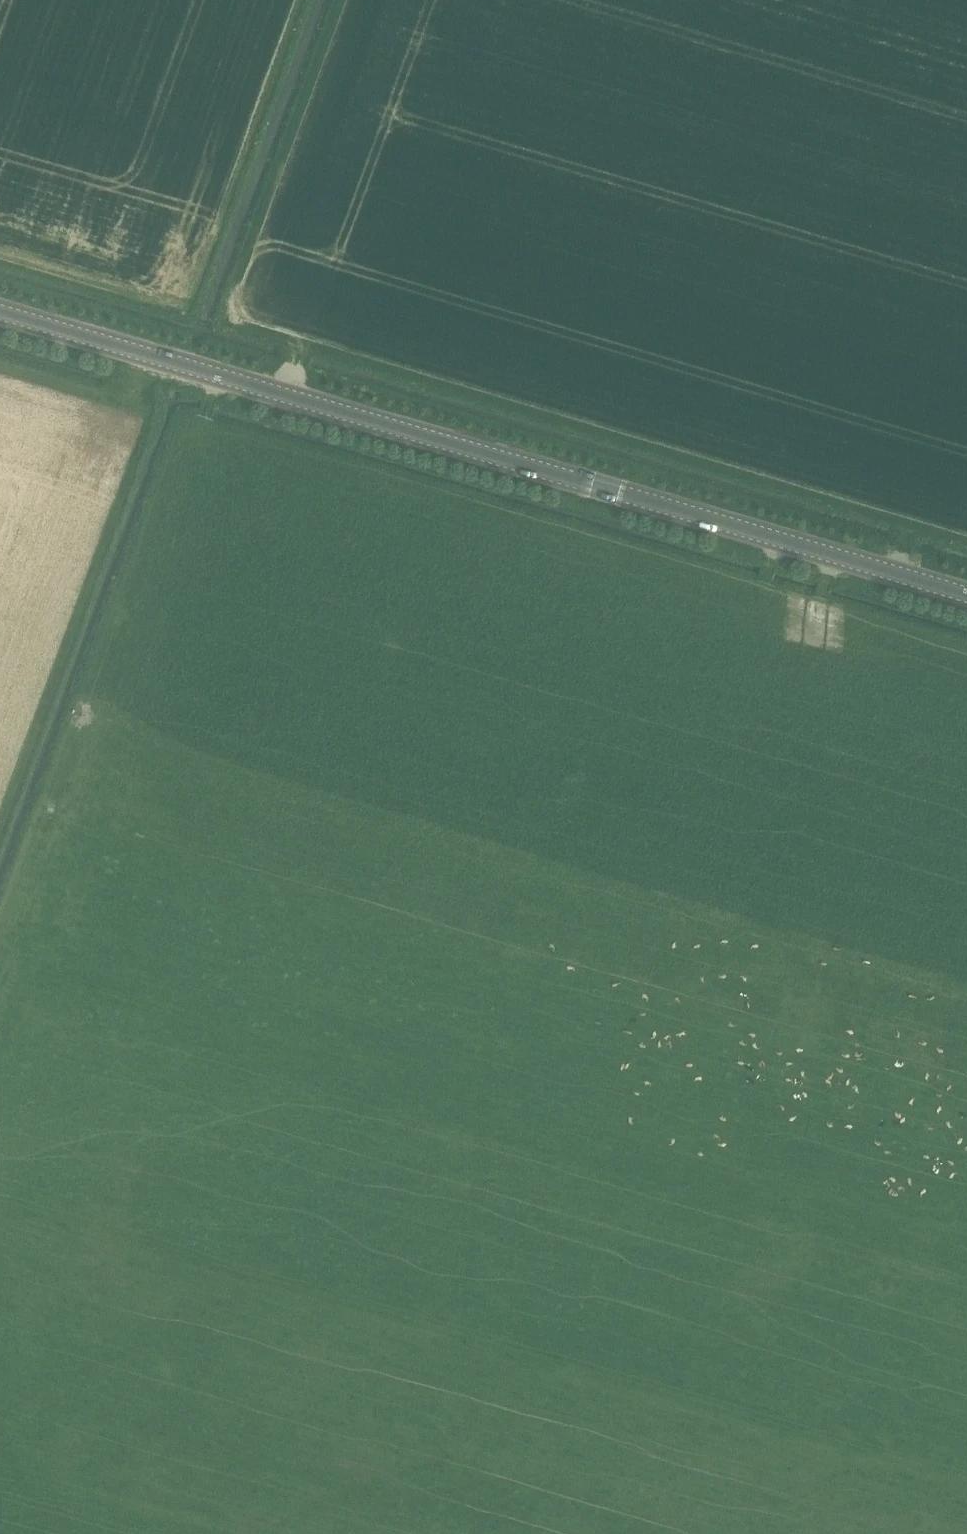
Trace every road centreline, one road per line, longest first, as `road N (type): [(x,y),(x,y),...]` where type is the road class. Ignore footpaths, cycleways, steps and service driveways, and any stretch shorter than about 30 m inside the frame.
road 1 (secondary): [(966,593),(0,312)]
road 2 (track): [(0,255),(187,304),(300,0)]

